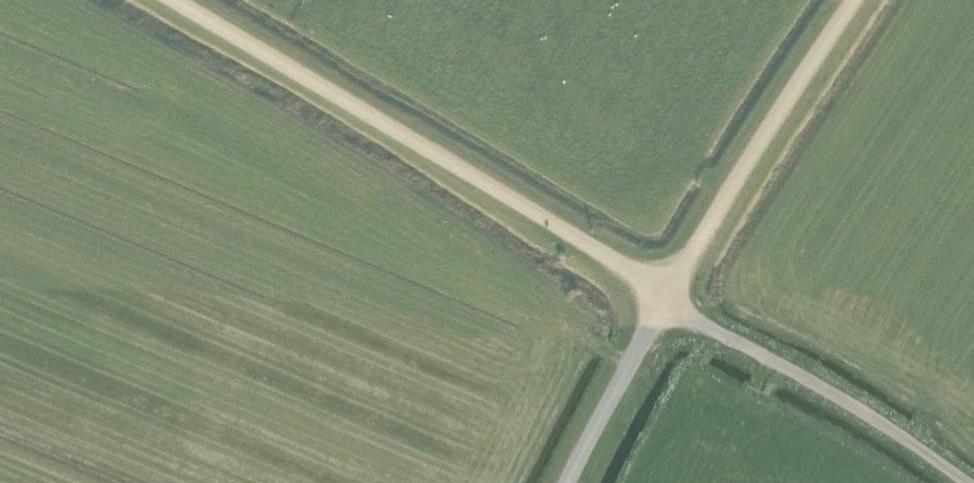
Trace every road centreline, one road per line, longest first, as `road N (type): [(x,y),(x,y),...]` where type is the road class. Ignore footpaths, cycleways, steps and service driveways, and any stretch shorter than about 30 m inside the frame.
road 1 (unclassified): [(665,296),(176,0)]
road 2 (unclassified): [(665,296),(854,0)]
road 3 (unclassified): [(568,482),(665,296)]

